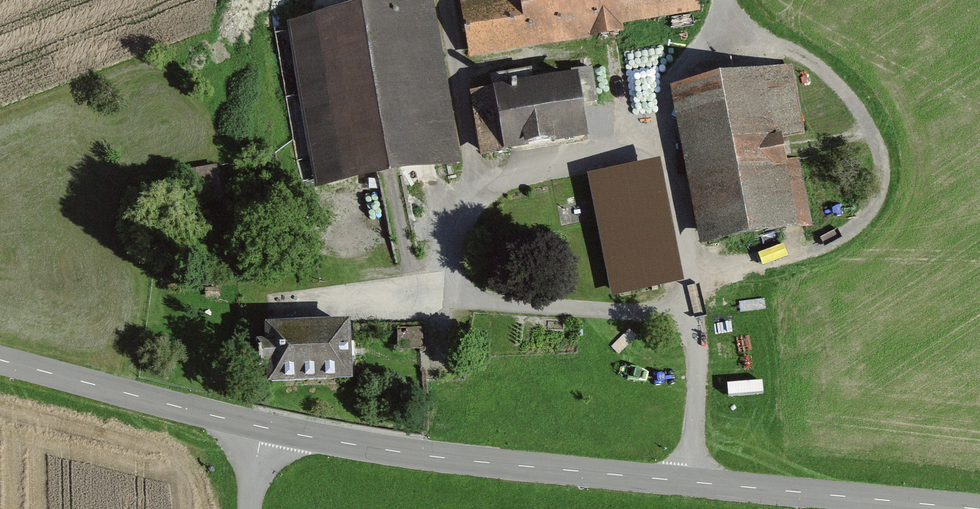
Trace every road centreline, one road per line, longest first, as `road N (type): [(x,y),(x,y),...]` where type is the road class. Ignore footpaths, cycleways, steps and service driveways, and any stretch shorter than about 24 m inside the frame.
road 1 (tertiary): [(975,508),(509,464),(255,425)]
road 2 (track): [(699,267),(833,239),(880,198),(885,158),(846,82),(725,14),(655,96),(625,158)]
road 3 (tertiary): [(255,425),(0,358)]
road 4 (track): [(445,0),(477,206)]

